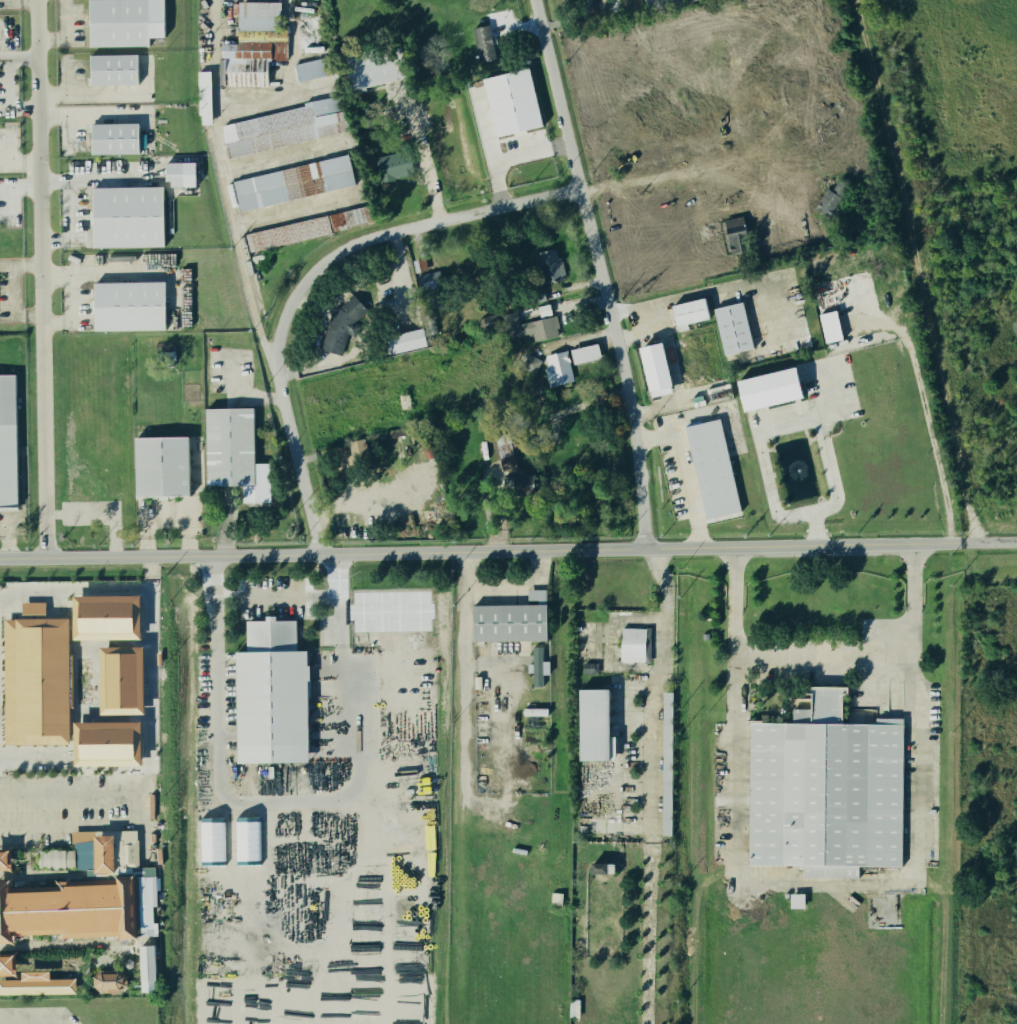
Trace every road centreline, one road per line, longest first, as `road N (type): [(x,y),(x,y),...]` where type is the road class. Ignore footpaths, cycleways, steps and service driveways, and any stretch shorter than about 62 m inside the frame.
road 1 (tertiary): [(963,543),(0,558)]
road 2 (residential): [(646,549),(639,427),(534,0)]
road 3 (residential): [(45,557),(37,0)]
road 4 (residential): [(277,376),(270,358),(299,286),(346,244),(577,188)]
road 5 (residential): [(270,358),(212,137),(220,110),(217,0)]
road 6 (residential): [(577,188),(737,157),(839,170)]
road 7 (residential): [(321,554),(277,376)]
road 8 (residential): [(608,307),(764,285)]
road 9 (residential): [(765,161),(758,196),(715,213),(699,166)]

